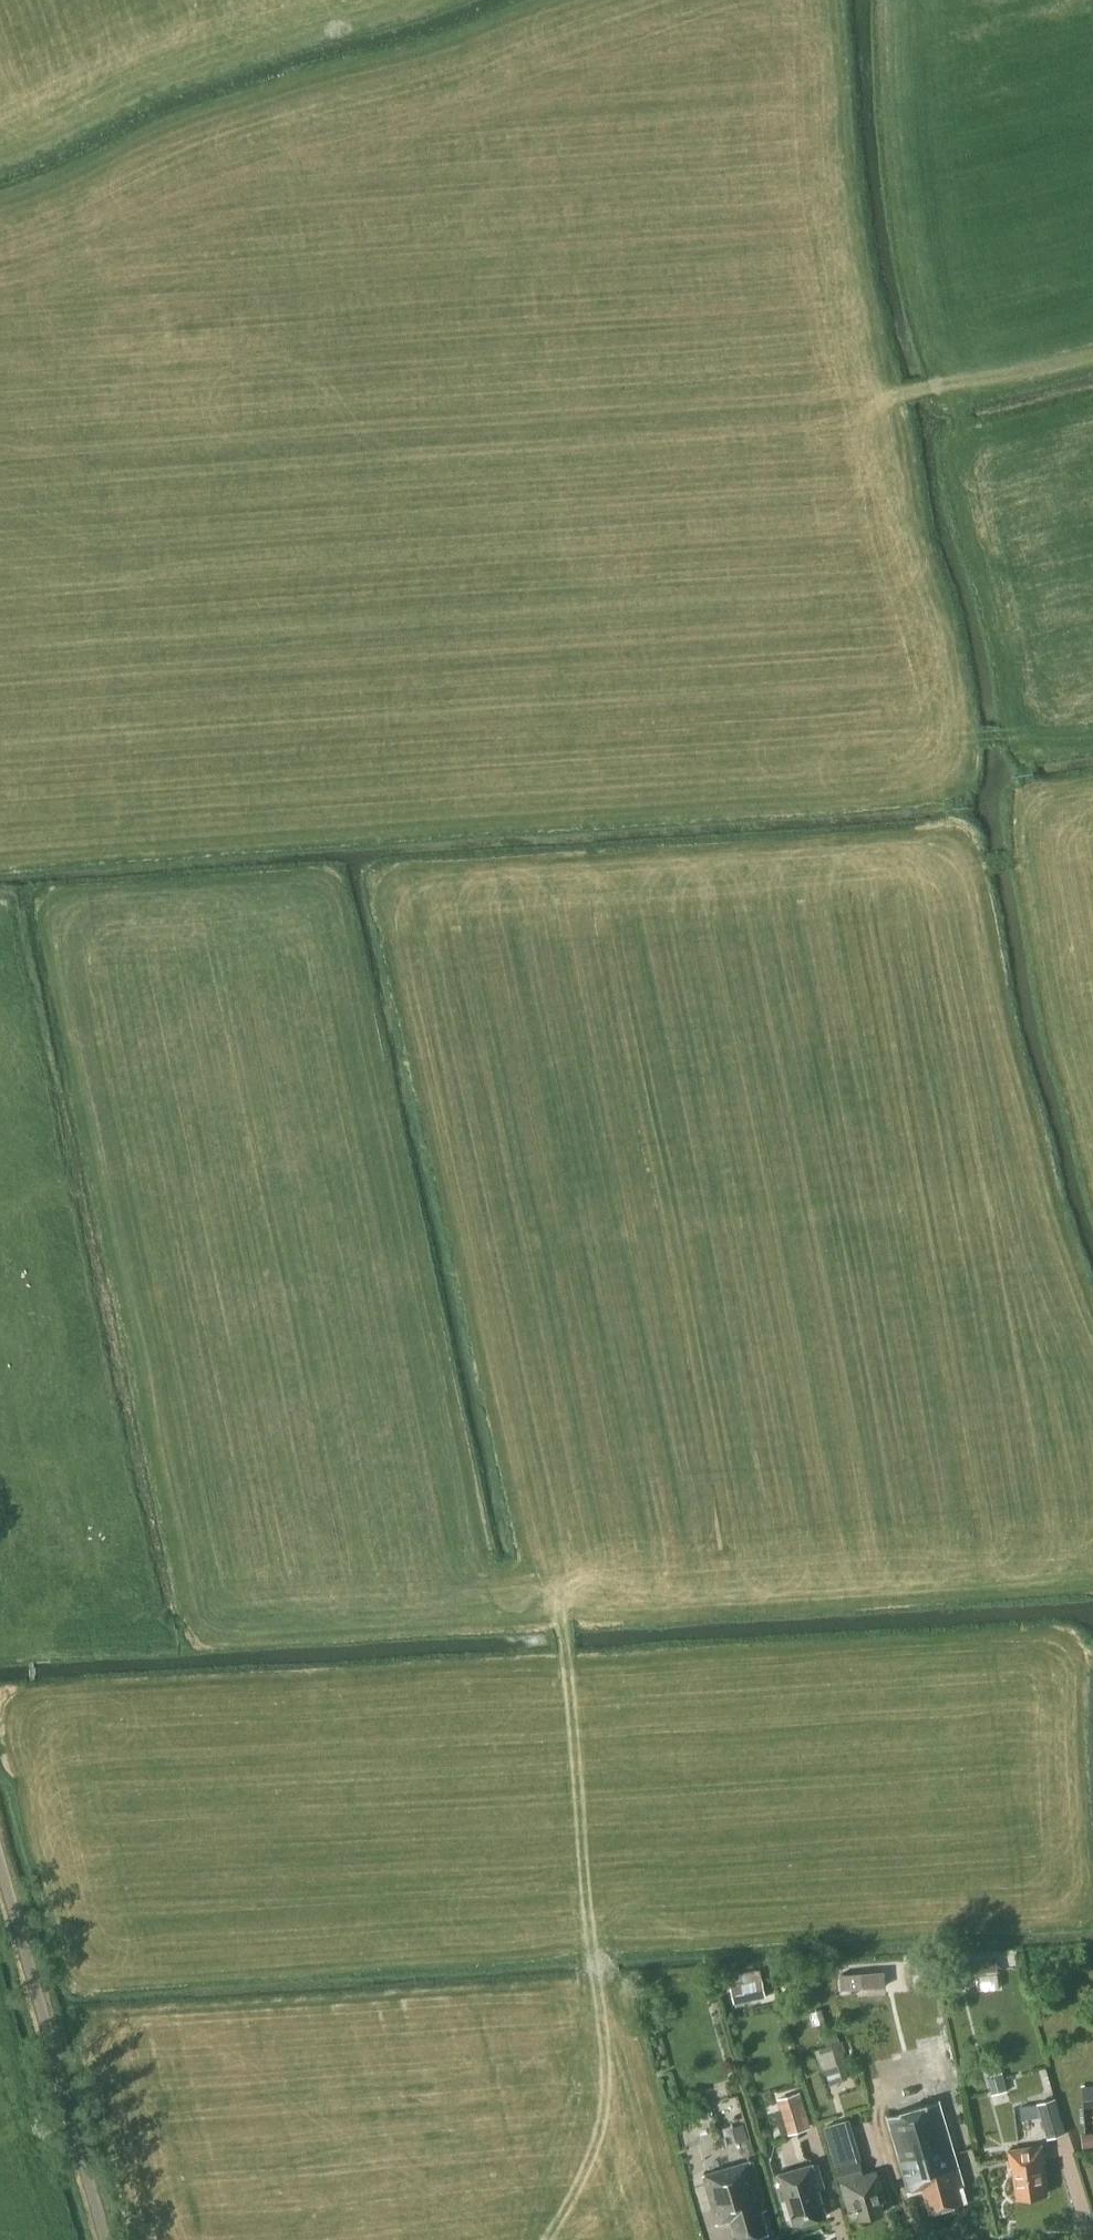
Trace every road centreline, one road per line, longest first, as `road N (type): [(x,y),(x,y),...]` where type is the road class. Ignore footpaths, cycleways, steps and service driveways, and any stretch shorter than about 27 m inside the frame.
road 1 (track): [(0,1867),(107,2239)]

